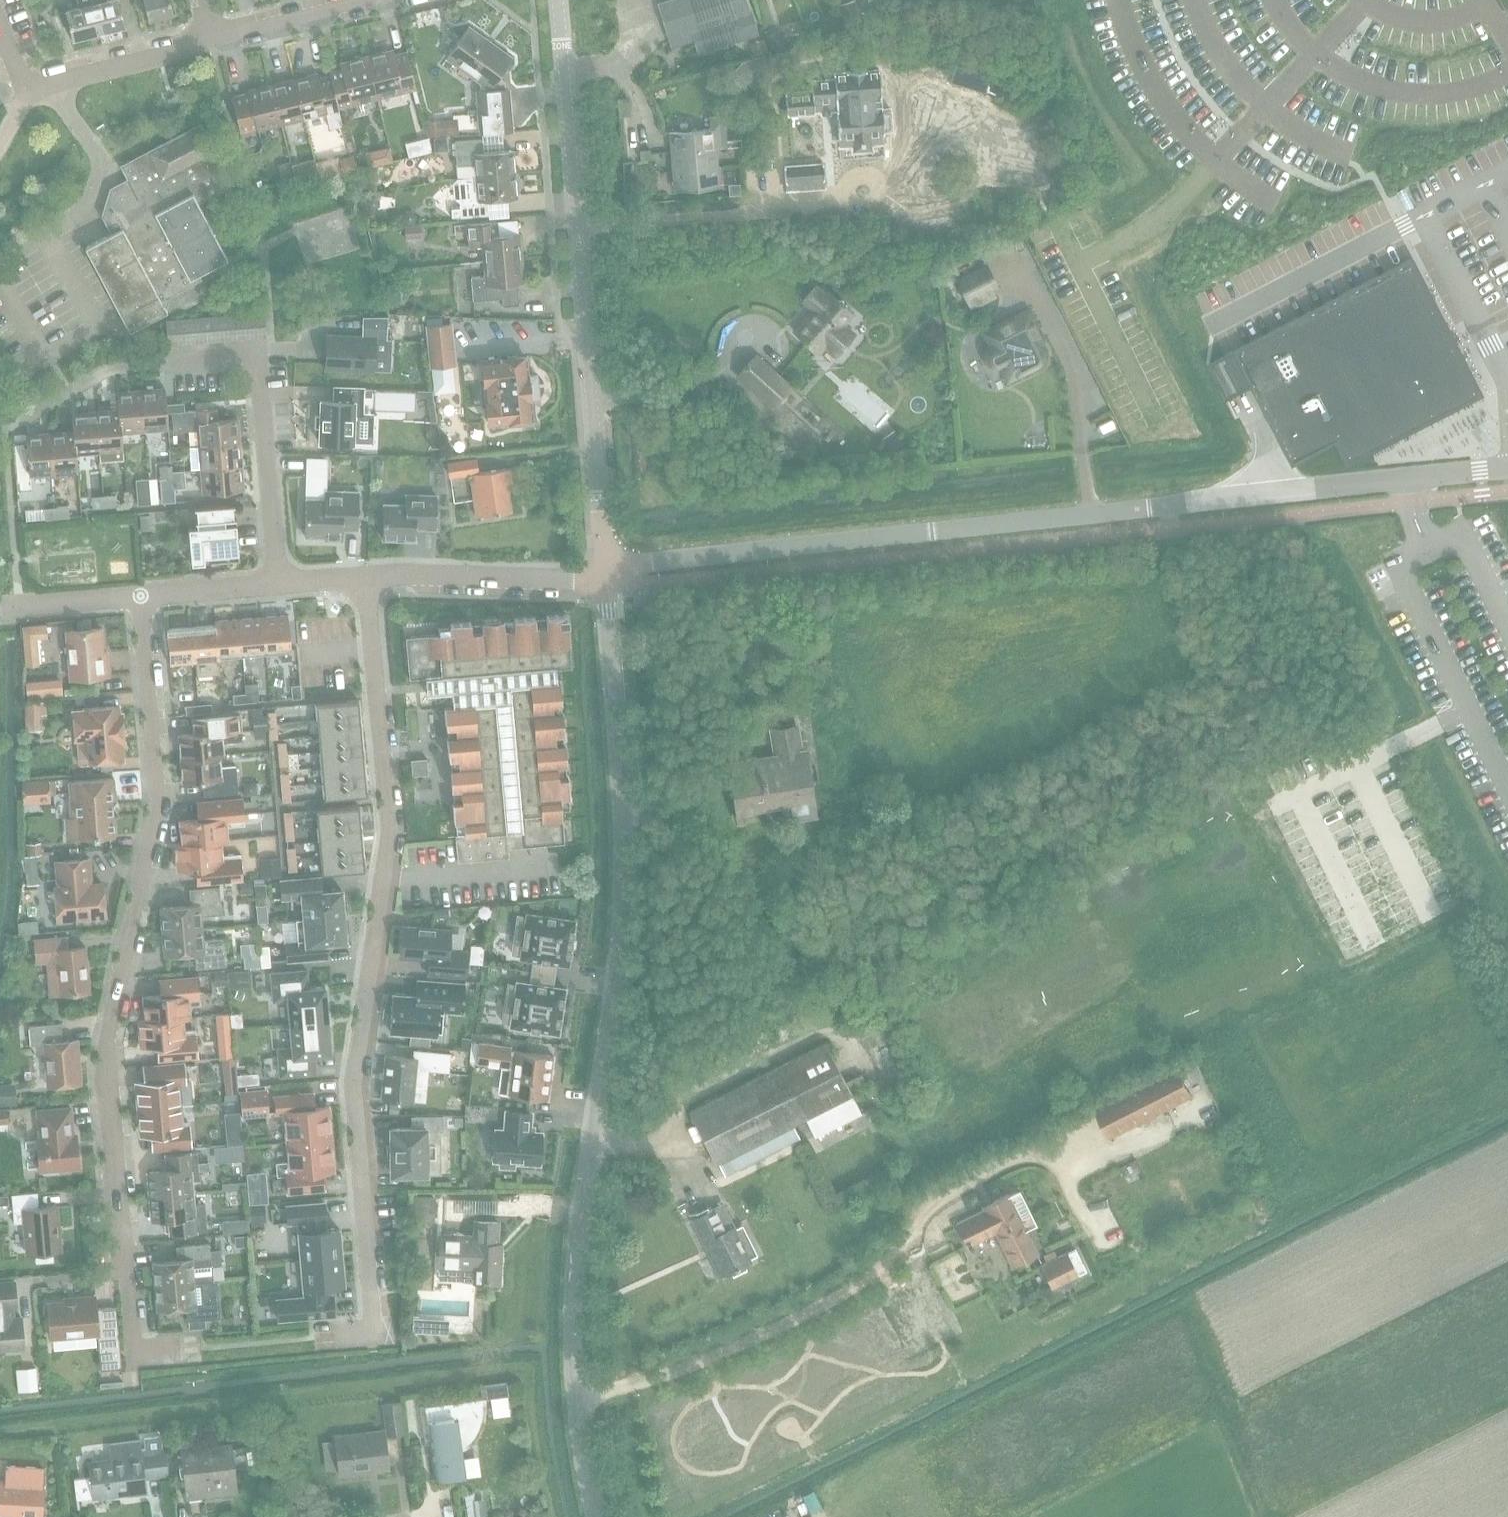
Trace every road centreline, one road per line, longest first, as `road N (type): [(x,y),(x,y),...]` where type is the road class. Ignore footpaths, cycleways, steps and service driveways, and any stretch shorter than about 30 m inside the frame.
road 1 (unclassified): [(599,1516),(576,1395),(572,1309),(622,921),(625,826),(605,578)]
road 2 (residential): [(605,578),(652,562),(1507,465)]
road 3 (residential): [(201,1346),(133,1352),(105,1043),(158,799),(140,593)]
road 4 (residential): [(362,575),(389,828),(354,1080),(375,1334),(337,1337)]
road 5 (residential): [(605,578),(558,0)]
road 6 (residential): [(275,582),(255,370),(239,359),(105,369),(25,418)]
road 7 (residential): [(605,578),(362,575)]
road 8 (residential): [(209,39),(26,88)]
road 9 (residential): [(362,0),(209,39)]
road 10 (residential): [(0,605),(140,593)]
road 11 (residential): [(140,593),(275,582)]

